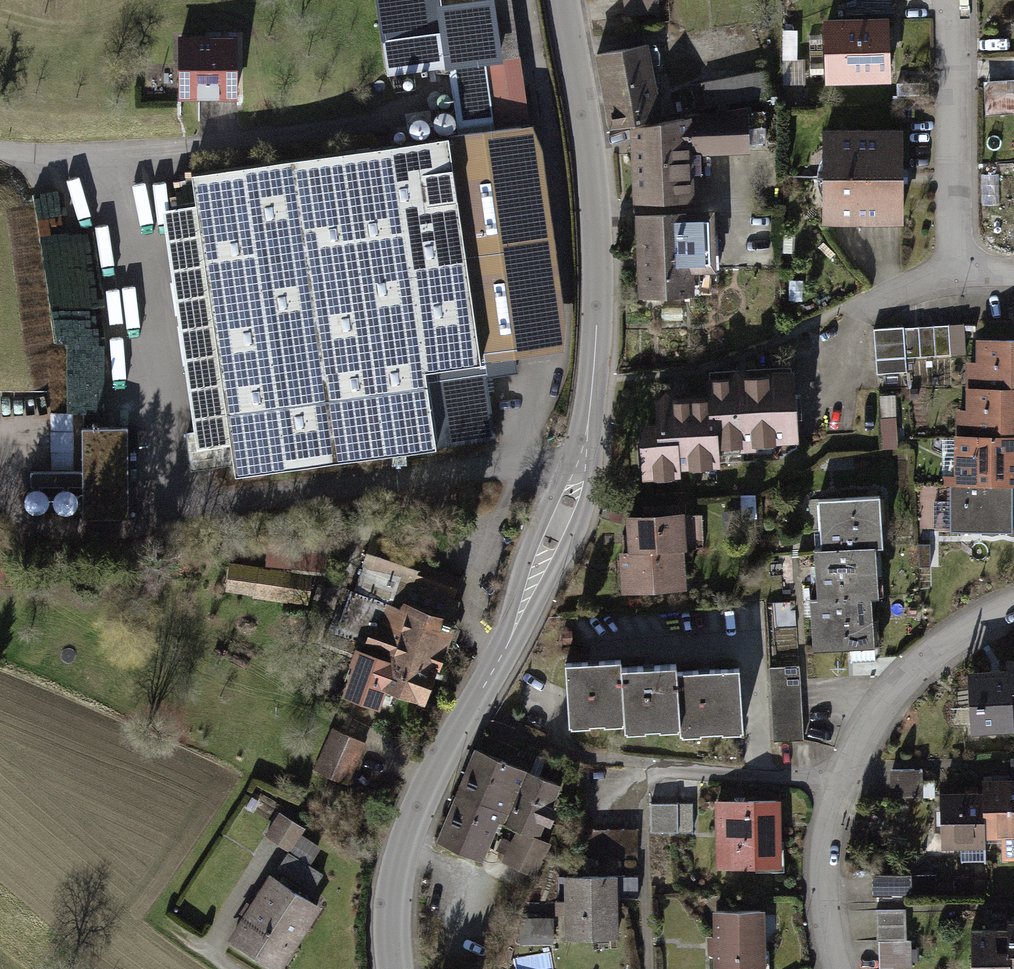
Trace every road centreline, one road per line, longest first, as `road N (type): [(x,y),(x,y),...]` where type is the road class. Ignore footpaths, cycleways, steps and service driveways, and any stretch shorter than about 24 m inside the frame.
road 1 (secondary): [(565,0),(599,229),(591,444),(539,574),(412,828),(393,904),(395,968)]
road 2 (residential): [(837,792),(599,761),(526,738)]
road 3 (residential): [(952,0),(958,274)]
road 4 (residential): [(1013,613),(920,668),(855,748),(837,792)]
road 5 (residential): [(837,792),(827,906),(844,968)]

